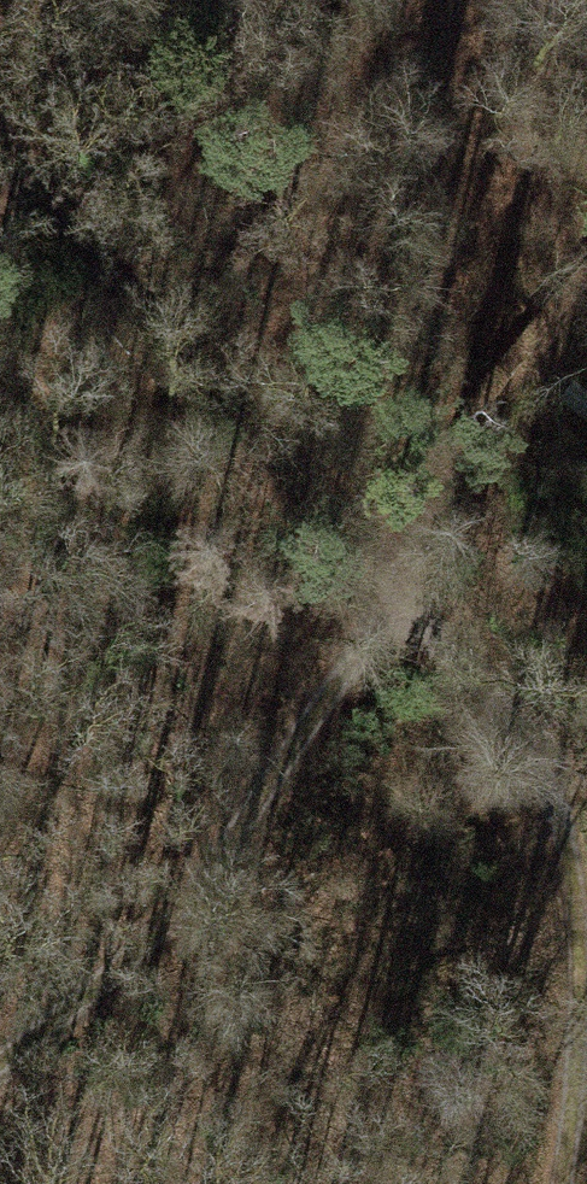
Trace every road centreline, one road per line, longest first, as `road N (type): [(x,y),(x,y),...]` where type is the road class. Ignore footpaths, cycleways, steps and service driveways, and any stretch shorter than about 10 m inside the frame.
road 1 (track): [(0,167),(398,582),(525,759),(570,874),(577,955),(544,1183)]
road 2 (track): [(586,334),(398,582),(251,810),(86,1003),(0,1060)]

